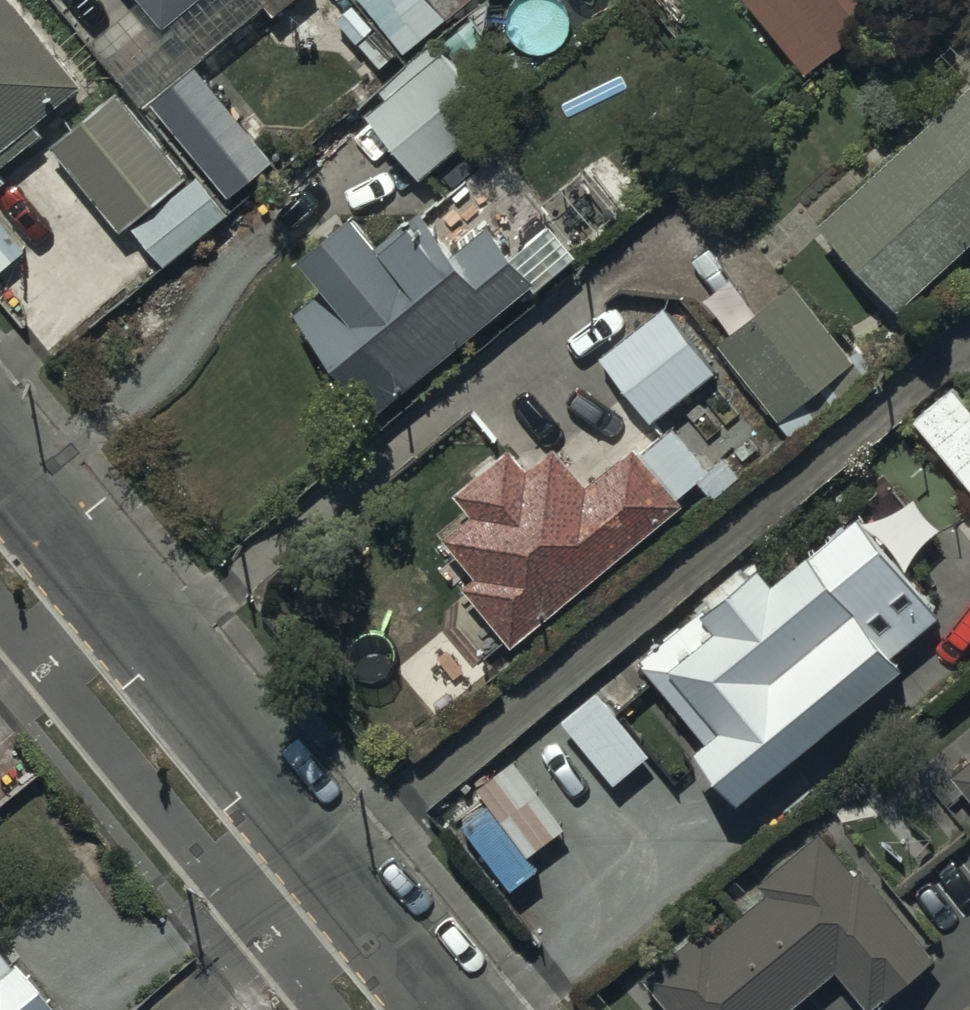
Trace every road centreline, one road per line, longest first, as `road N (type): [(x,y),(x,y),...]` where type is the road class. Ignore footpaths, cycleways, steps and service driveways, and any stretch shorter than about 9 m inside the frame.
road 1 (unclassified): [(0,455),(343,873)]
road 2 (residential): [(343,873),(182,1009)]
road 3 (unclassified): [(343,873),(455,1009)]

